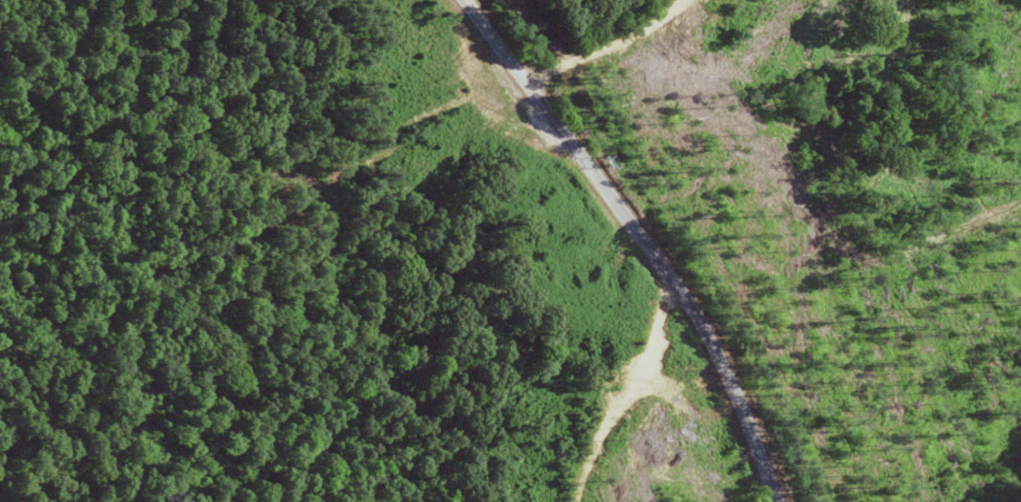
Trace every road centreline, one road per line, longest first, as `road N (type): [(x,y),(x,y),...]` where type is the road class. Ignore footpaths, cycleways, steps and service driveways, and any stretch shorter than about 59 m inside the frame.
road 1 (tertiary): [(804,501),(605,191),(461,0)]

